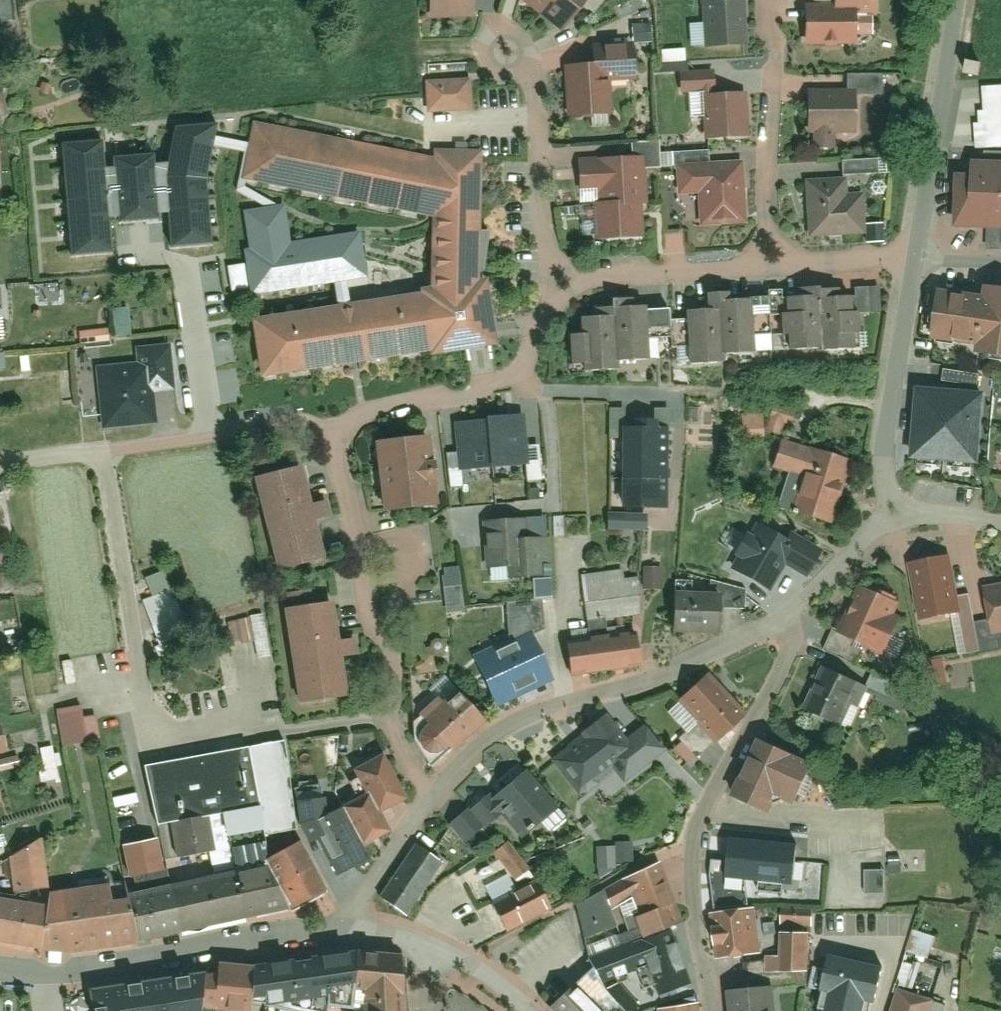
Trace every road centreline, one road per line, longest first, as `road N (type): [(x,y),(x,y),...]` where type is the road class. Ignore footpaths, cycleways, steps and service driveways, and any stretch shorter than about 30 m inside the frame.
road 1 (residential): [(718,1010),(696,885),(700,849),(719,788),(792,645),(782,618)]
road 2 (residential): [(782,618),(651,684),(574,703),(504,734),(438,795)]
road 3 (residential): [(338,424),(392,716),(417,772),(438,795)]
road 4 (residential): [(350,933),(46,973),(0,970)]
road 5 (residential): [(338,424),(482,395),(517,378),(553,287)]
road 6 (residential): [(890,514),(914,251)]
road 7 (residential): [(771,264),(773,0)]
road 8 (residential): [(101,455),(145,712)]
road 9 (residential): [(914,251),(961,0)]
road 10 (residential): [(553,287),(537,94),(532,74),(509,51)]
road 11 (residential): [(101,455),(338,424)]
road 12 (residential): [(553,287),(771,264)]
road 13 (residential): [(438,795),(357,902),(350,933)]
road 14 (residential): [(890,514),(782,618)]
road 15 (residential): [(771,264),(914,251)]

